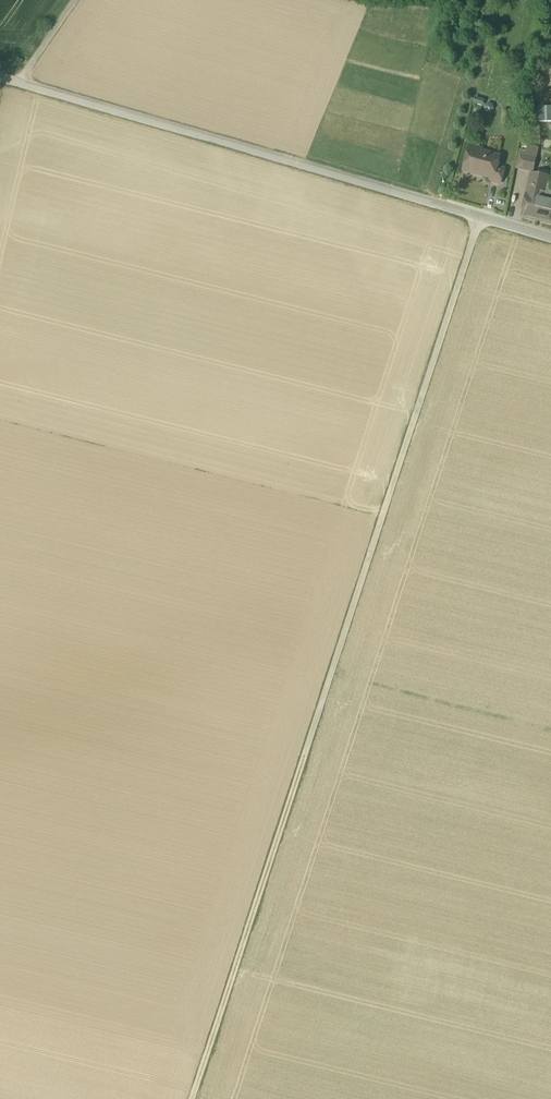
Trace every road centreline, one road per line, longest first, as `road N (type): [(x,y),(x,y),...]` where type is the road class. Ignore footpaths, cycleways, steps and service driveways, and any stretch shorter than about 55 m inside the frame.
road 1 (track): [(479,219),(193,1098)]
road 2 (residential): [(20,81),(550,240)]

